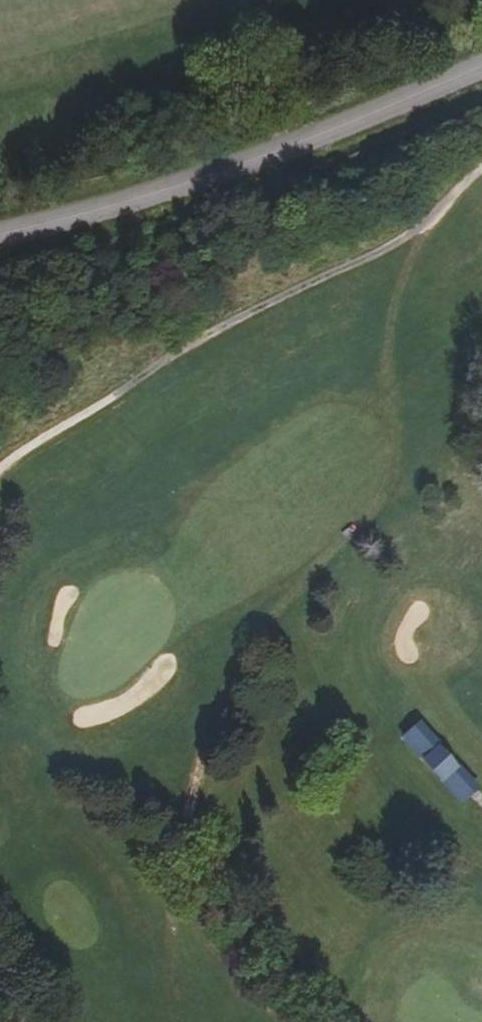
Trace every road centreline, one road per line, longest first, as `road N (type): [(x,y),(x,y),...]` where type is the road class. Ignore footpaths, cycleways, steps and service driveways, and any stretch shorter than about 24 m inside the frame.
road 1 (tertiary): [(481,64),(203,176),(0,238)]

